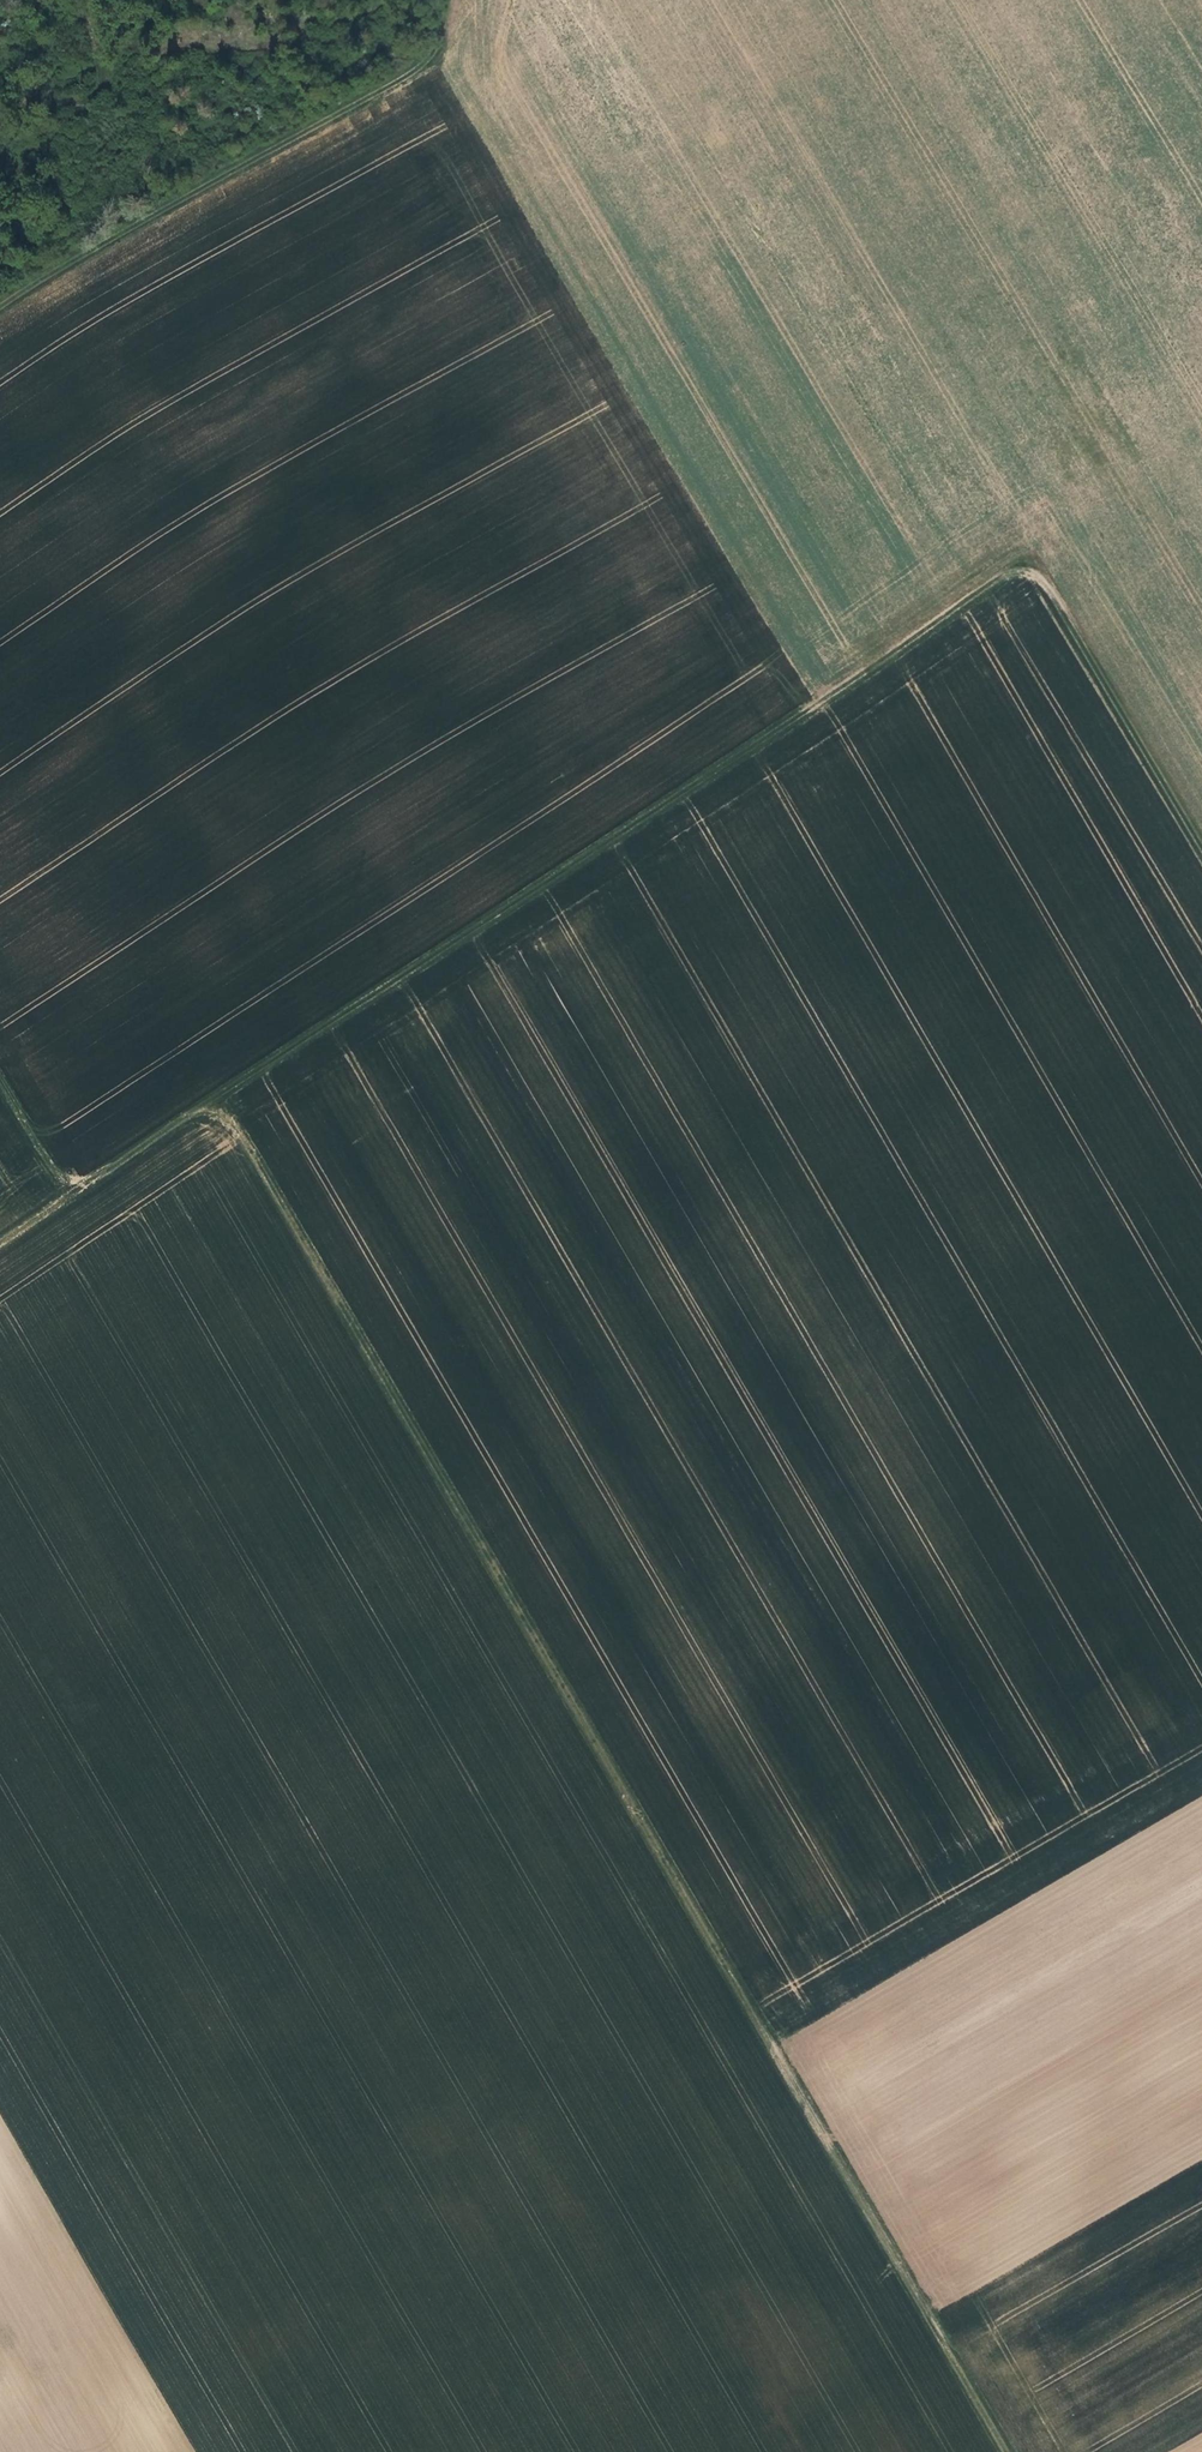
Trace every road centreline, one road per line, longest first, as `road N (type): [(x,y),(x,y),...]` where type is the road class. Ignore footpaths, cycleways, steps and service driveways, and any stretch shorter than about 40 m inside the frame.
road 1 (track): [(1008,2451),(222,1099)]
road 2 (track): [(1201,840),(1037,576),(72,1187),(0,1241)]
road 3 (track): [(0,1070),(72,1187)]

